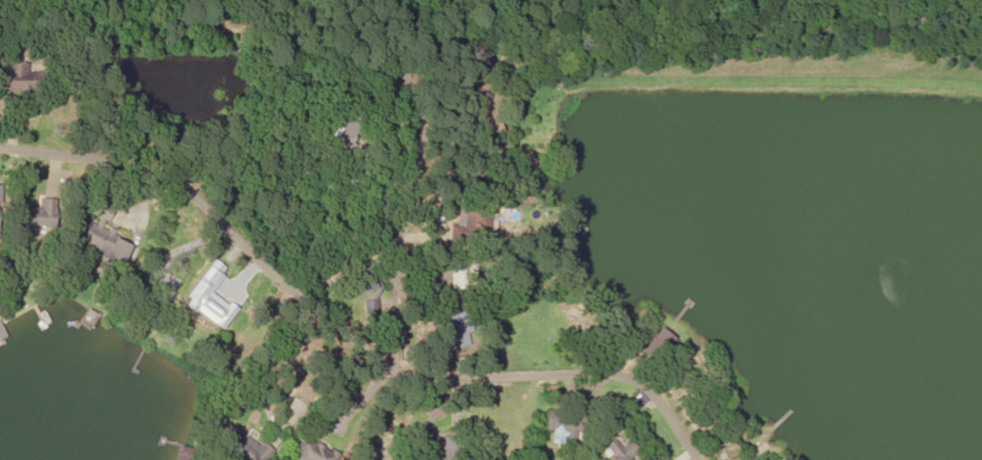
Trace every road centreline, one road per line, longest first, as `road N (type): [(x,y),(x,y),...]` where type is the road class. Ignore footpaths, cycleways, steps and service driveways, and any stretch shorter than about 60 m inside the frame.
road 1 (residential): [(622,459),(303,266),(66,212),(0,209)]
road 2 (residential): [(401,320),(416,0)]

